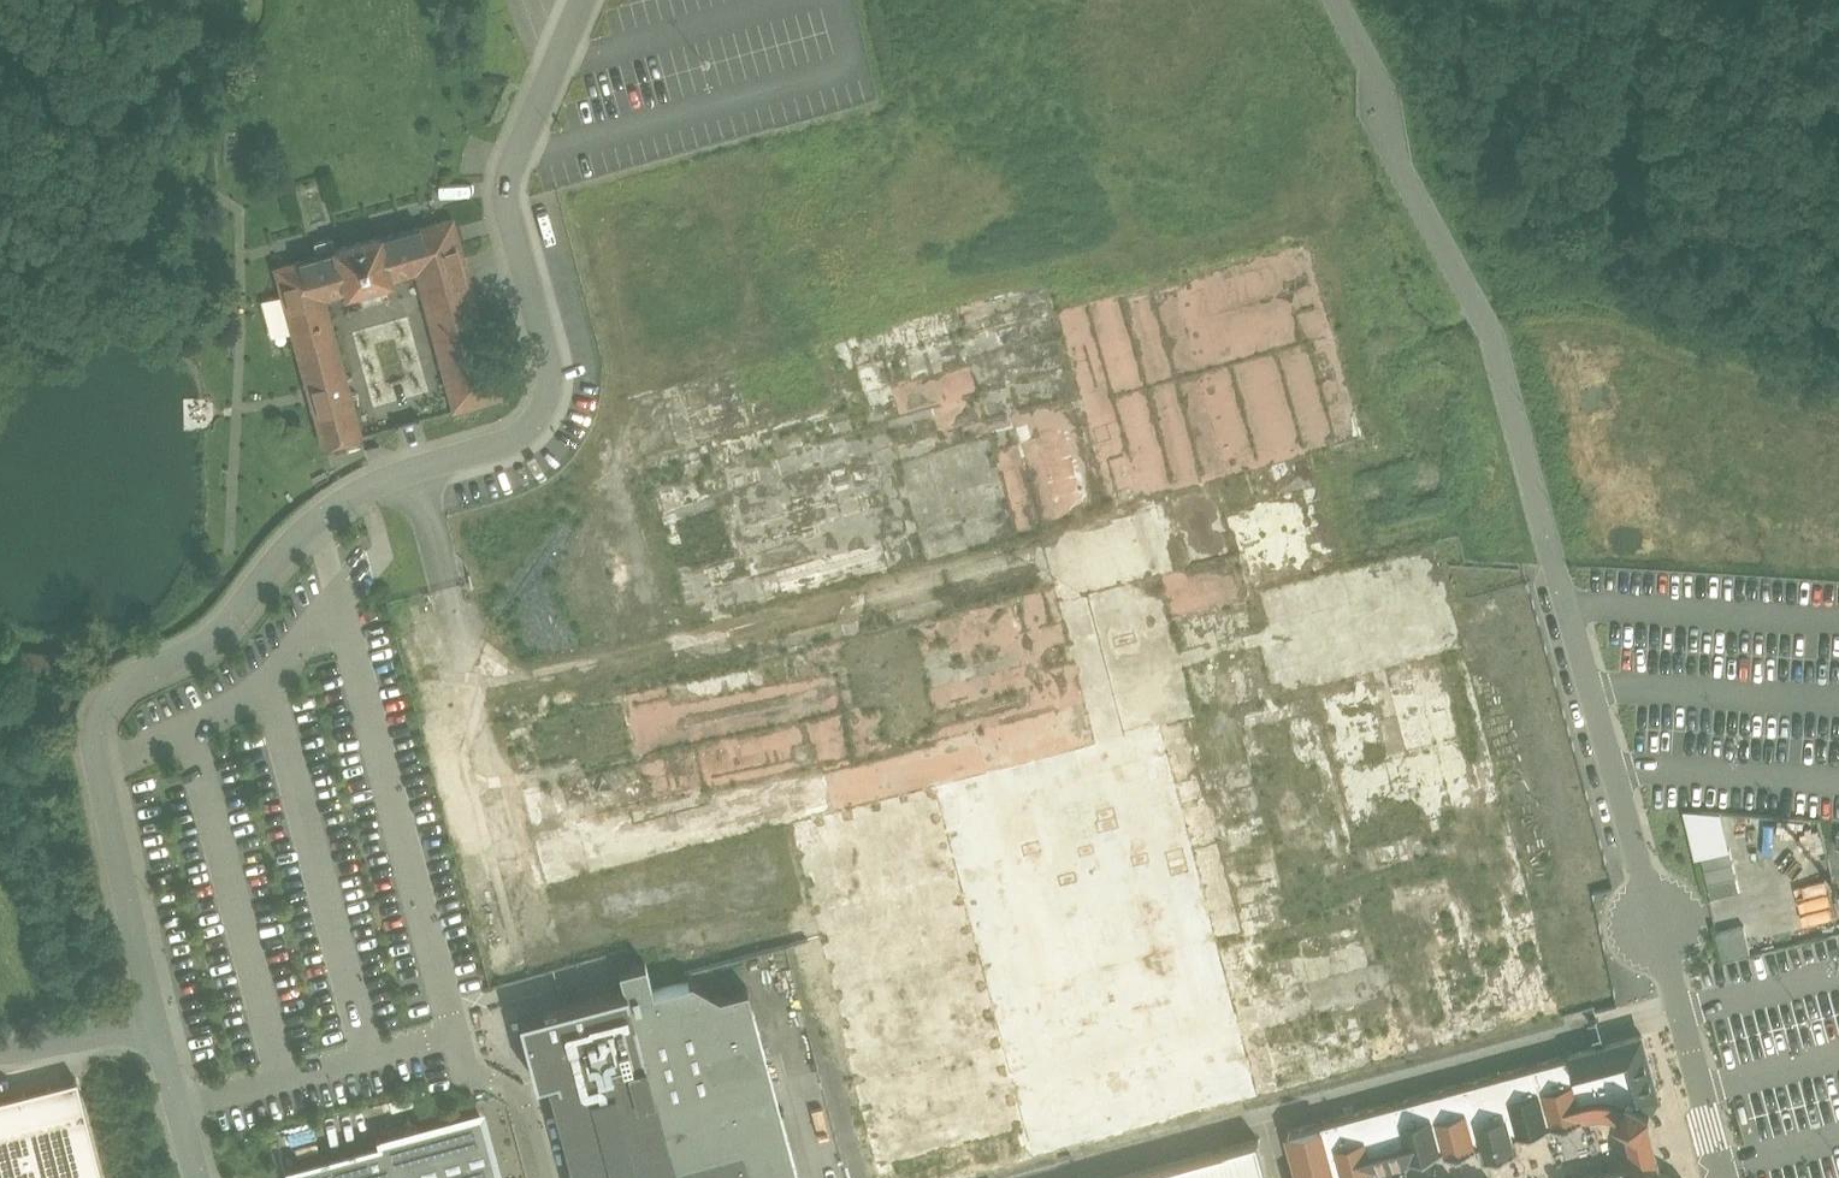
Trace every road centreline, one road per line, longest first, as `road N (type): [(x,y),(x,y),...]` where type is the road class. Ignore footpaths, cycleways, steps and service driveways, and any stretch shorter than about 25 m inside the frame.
road 1 (residential): [(159,1023),(97,722),(110,695),(232,619),(303,529),(342,501),(390,476),(515,434),(535,416),(548,394),(550,360),(508,184),(580,0)]
road 2 (residential): [(1652,894),(1490,331),(1392,144),(1373,66),(1340,0)]
road 3 (residential): [(1722,1177),(1664,953)]
road 4 (residential): [(0,1052),(159,1023)]
road 5 (residential): [(199,1177),(159,1023)]

